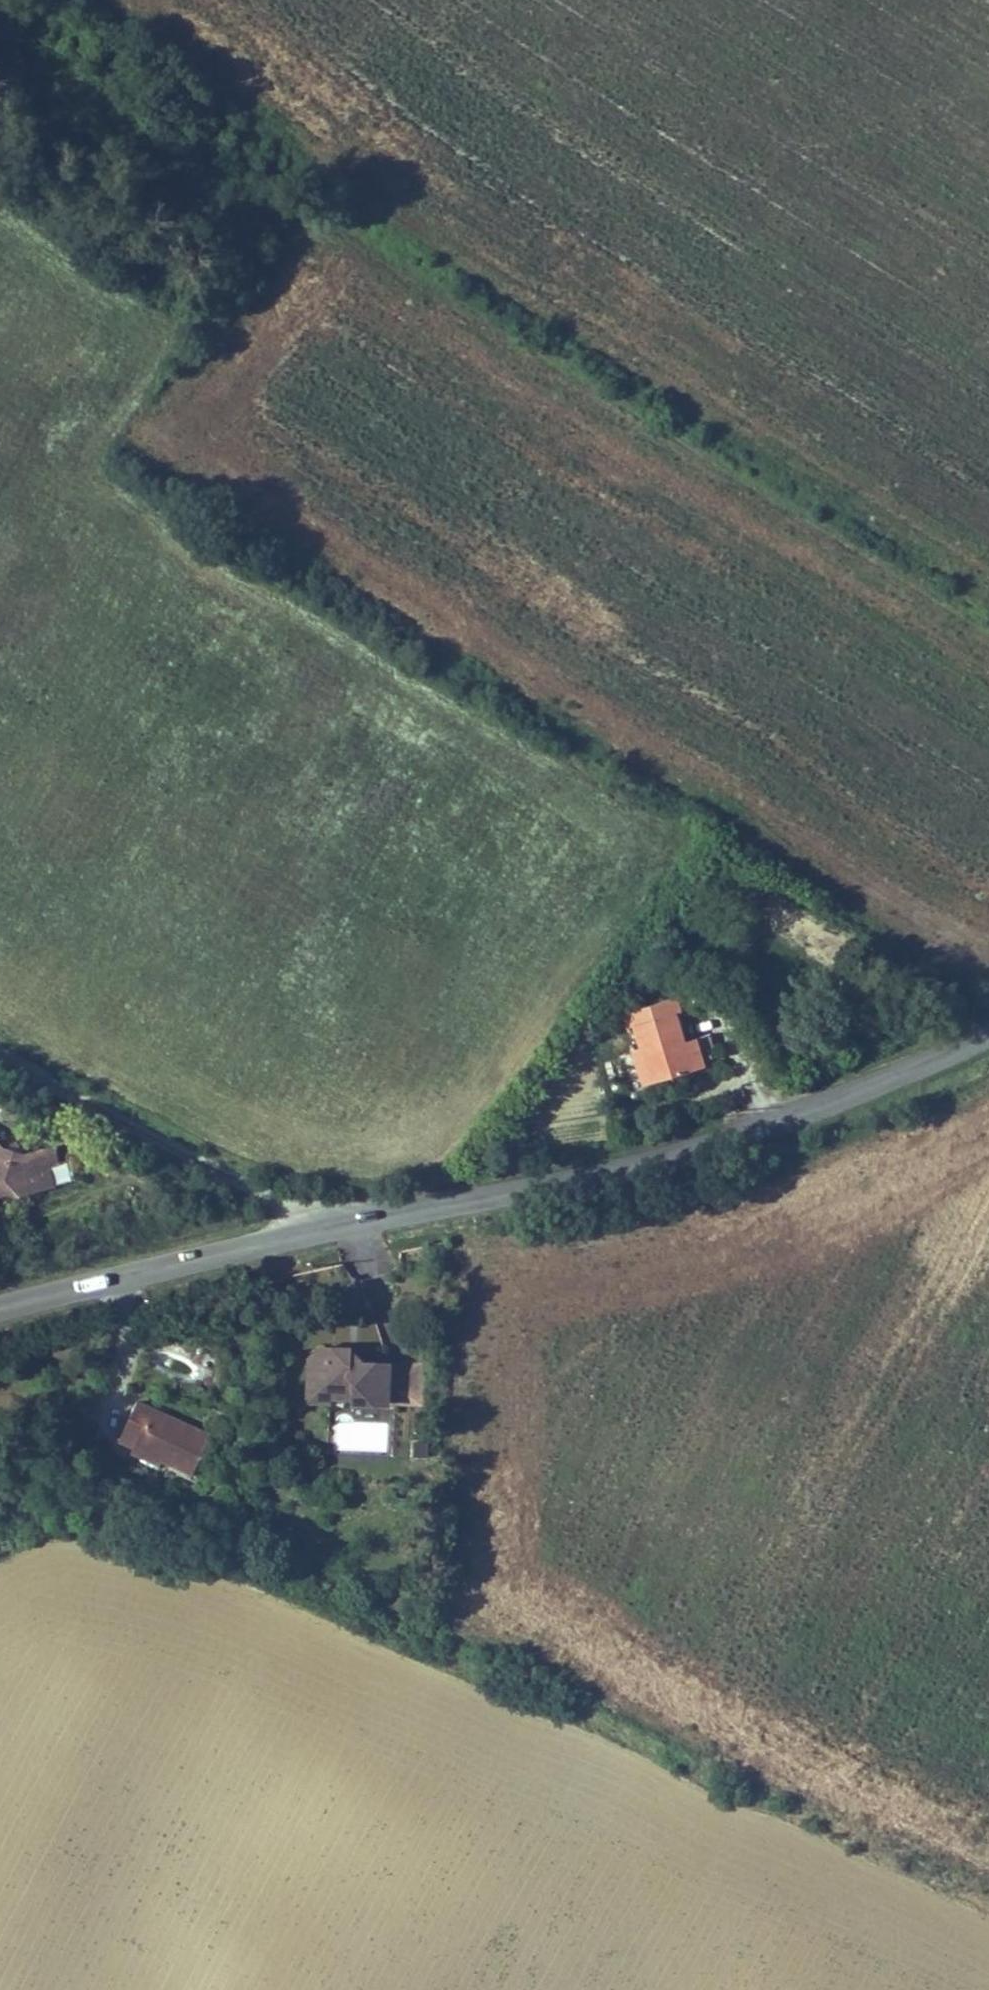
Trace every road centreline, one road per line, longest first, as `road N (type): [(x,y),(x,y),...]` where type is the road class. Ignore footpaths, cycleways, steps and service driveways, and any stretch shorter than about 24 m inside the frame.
road 1 (tertiary): [(988,1037),(717,1146),(510,1196),(312,1230)]
road 2 (unclassified): [(0,1047),(274,1193),(312,1230)]
road 3 (tertiary): [(312,1230),(0,1308)]

